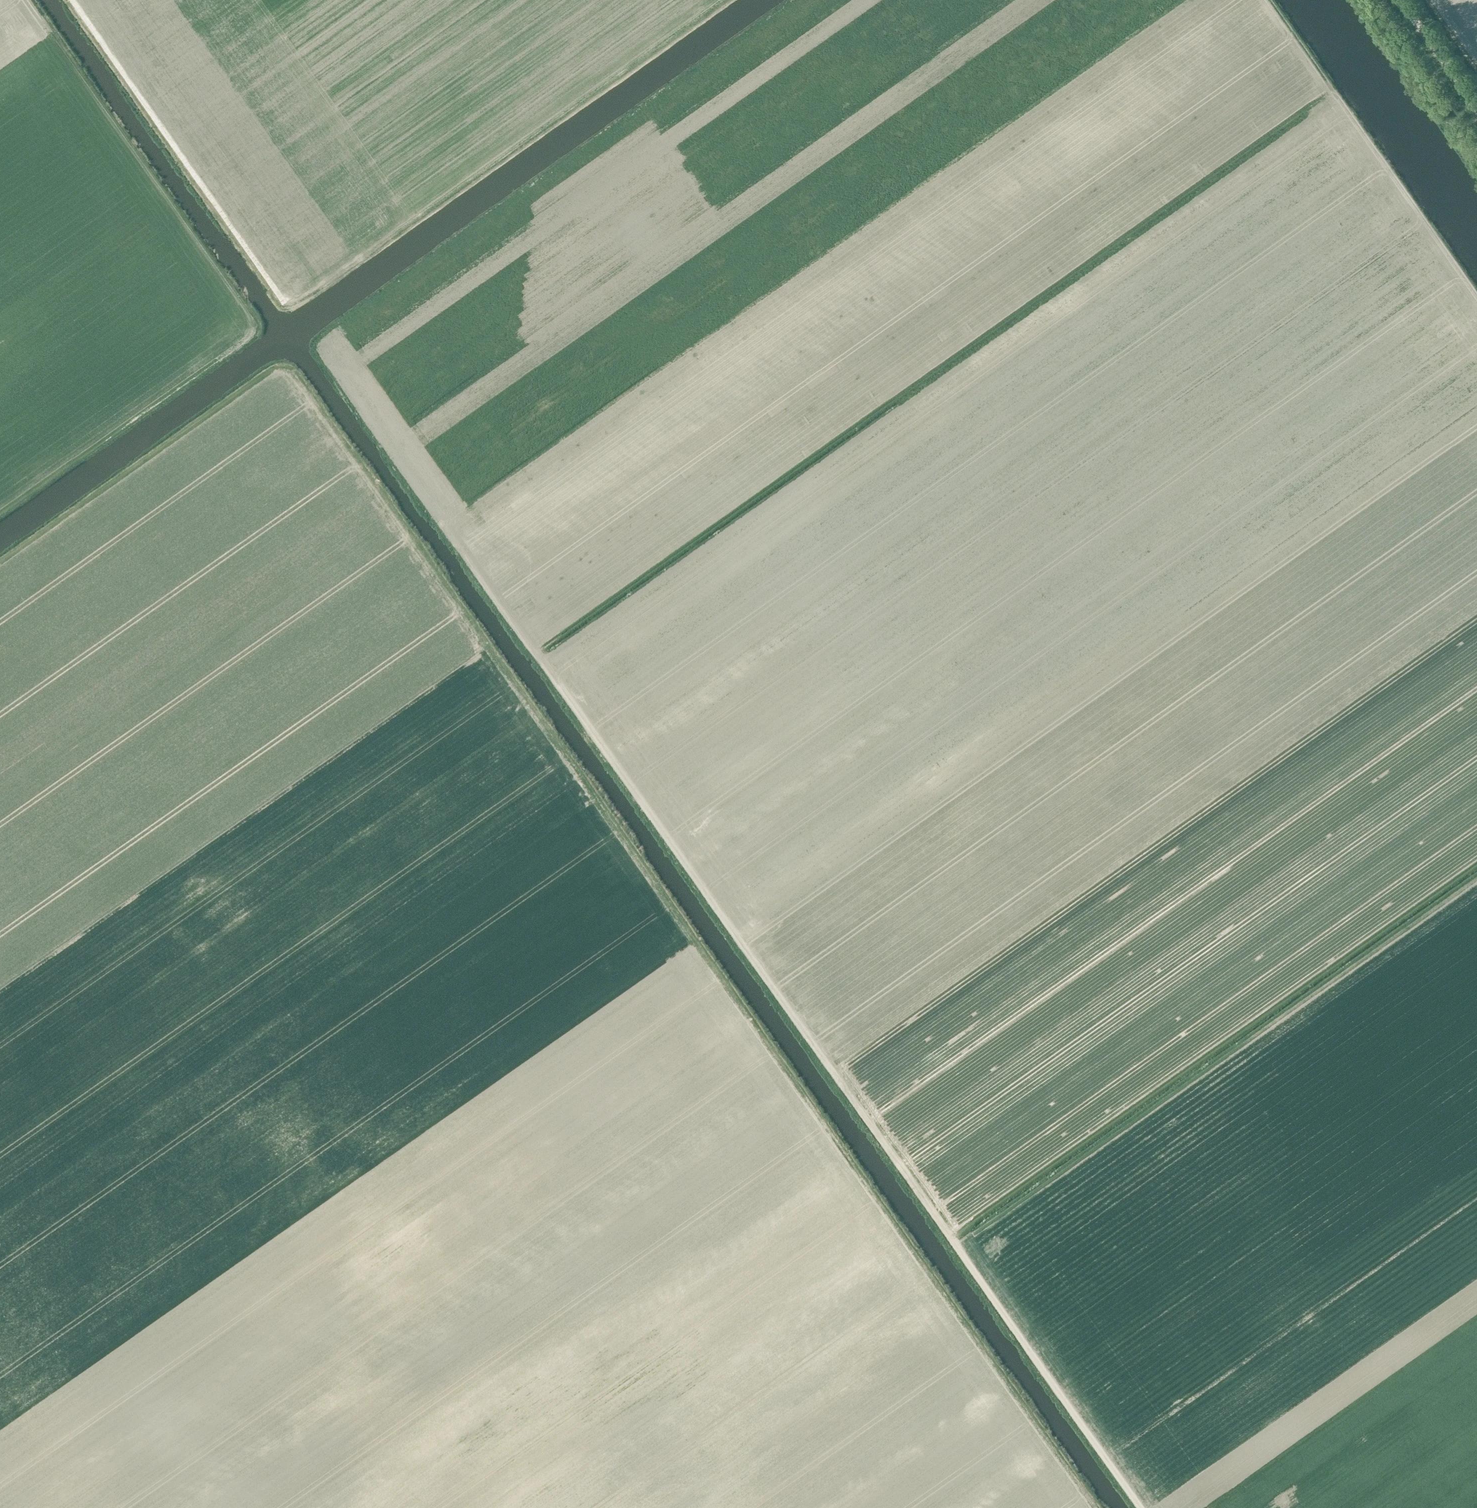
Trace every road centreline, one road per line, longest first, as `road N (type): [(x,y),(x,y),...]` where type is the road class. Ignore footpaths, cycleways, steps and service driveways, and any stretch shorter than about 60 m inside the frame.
road 1 (track): [(73,0),(266,273)]
road 2 (unclassified): [(1476,109),(1401,0)]

